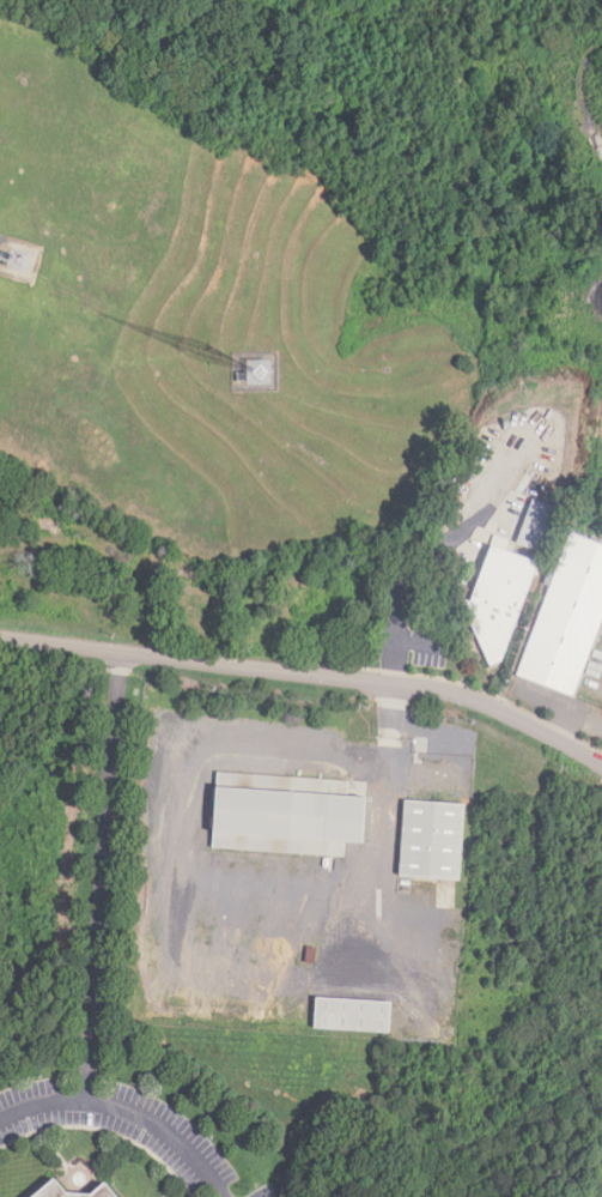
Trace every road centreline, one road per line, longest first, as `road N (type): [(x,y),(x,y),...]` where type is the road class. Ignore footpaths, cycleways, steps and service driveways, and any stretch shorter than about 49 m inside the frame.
road 1 (residential): [(0,640),(422,688),(474,700),(601,764)]

